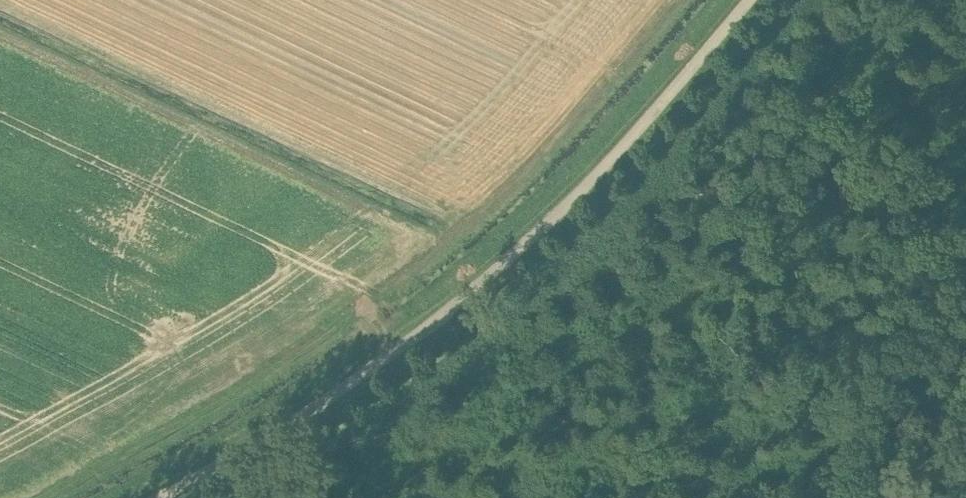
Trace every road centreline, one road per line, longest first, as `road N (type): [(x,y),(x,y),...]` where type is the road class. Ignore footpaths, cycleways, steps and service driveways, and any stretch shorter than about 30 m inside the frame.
road 1 (unclassified): [(163,497),(335,401),(474,300),(732,0)]

